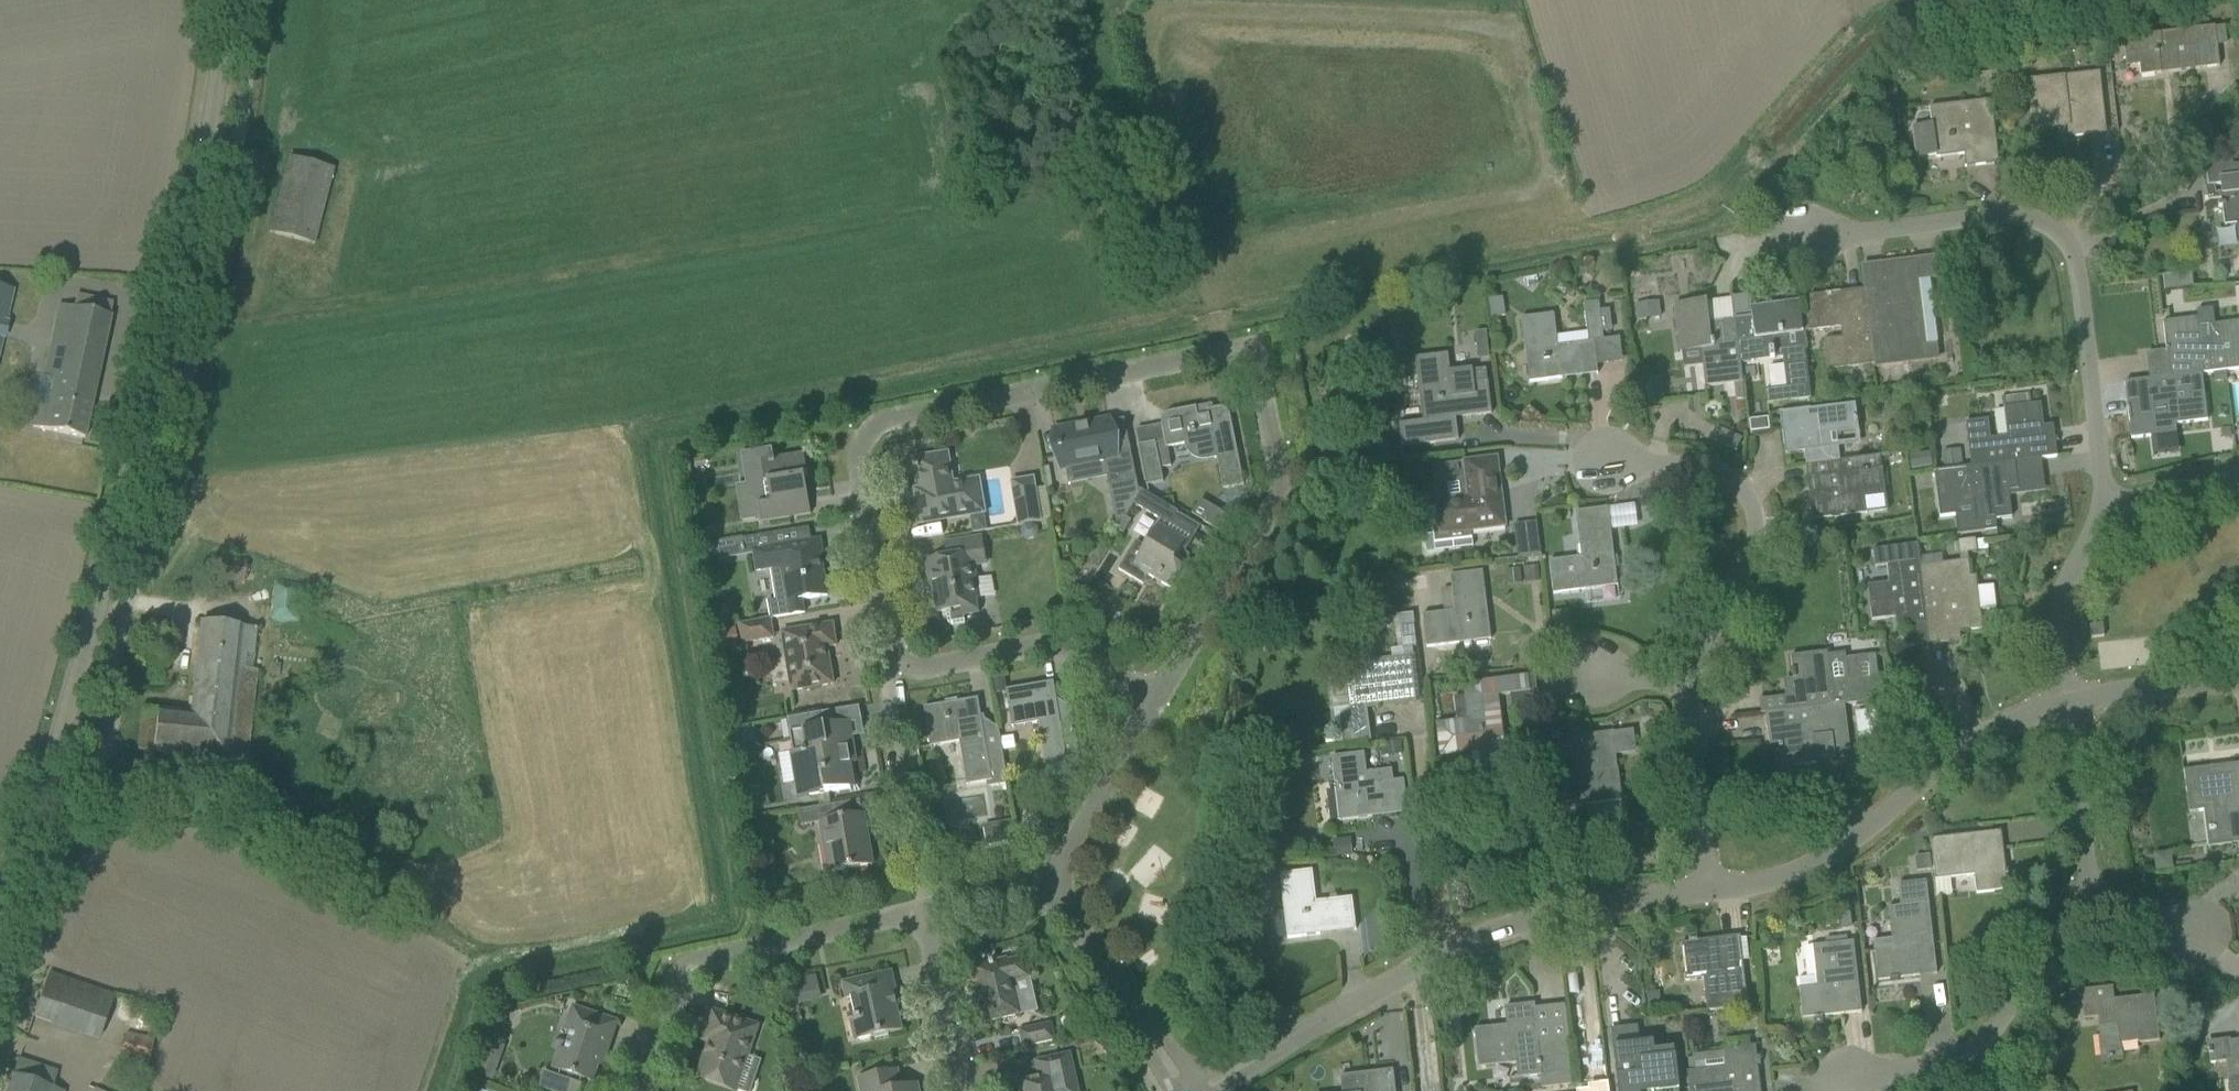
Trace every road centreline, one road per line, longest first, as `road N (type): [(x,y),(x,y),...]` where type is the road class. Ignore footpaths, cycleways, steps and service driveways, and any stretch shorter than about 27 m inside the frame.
road 1 (residential): [(1159,699),(1283,497),(1253,355),(1244,351),(872,422),(858,444),(887,649),(897,661)]
road 2 (tertiary): [(0,925),(56,754),(147,412),(230,0)]
road 3 (track): [(168,323),(1089,184)]
road 4 (residential): [(1200,1090),(1378,989),(1541,913),(1709,889)]
road 5 (residential): [(2105,497),(2074,254),(2061,237),(2016,214),(1806,237)]
road 6 (residential): [(1709,889),(1800,873),(1873,830),(2008,722),(2065,705)]
road 7 (residential): [(640,1090),(689,961),(924,913)]
road 8 (residential): [(1686,688),(1763,535),(1760,510),(1748,491),(1712,471),(1609,462)]
road 9 (residential): [(1851,1084),(1986,1041),(2087,892)]
road 10 (residential): [(1159,699),(1045,644),(923,668),(897,661)]
road 11 (residential): [(1055,885),(1188,1090)]
road 12 (residential): [(2065,705),(2056,611),(2105,497)]
road 13 (residential): [(1055,885),(1159,699)]
road 14 (residential): [(1709,889),(1686,688)]
road 15 (residential): [(2087,892),(2065,705)]
road 16 (residential): [(965,1090),(924,913)]
road 17 (residential): [(2065,705),(2238,677)]
road 18 (residential): [(2105,497),(2238,474)]
road 19 (residential): [(924,913),(1055,885)]
road 20 (residential): [(2204,935),(2087,892)]

